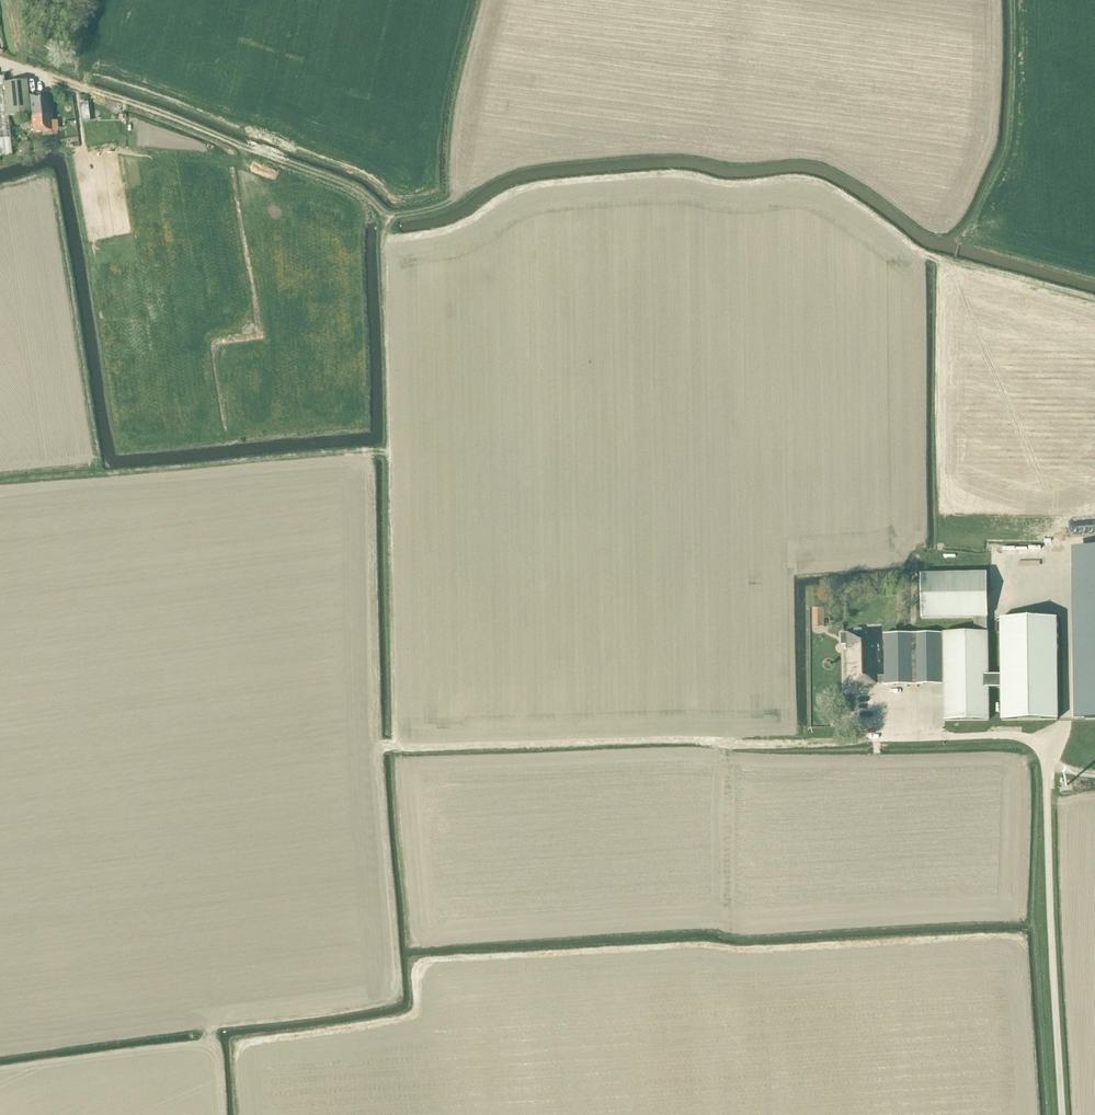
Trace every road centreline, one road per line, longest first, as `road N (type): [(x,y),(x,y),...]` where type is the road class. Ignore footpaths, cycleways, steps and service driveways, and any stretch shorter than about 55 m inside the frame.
road 1 (track): [(248,150),(53,79)]

